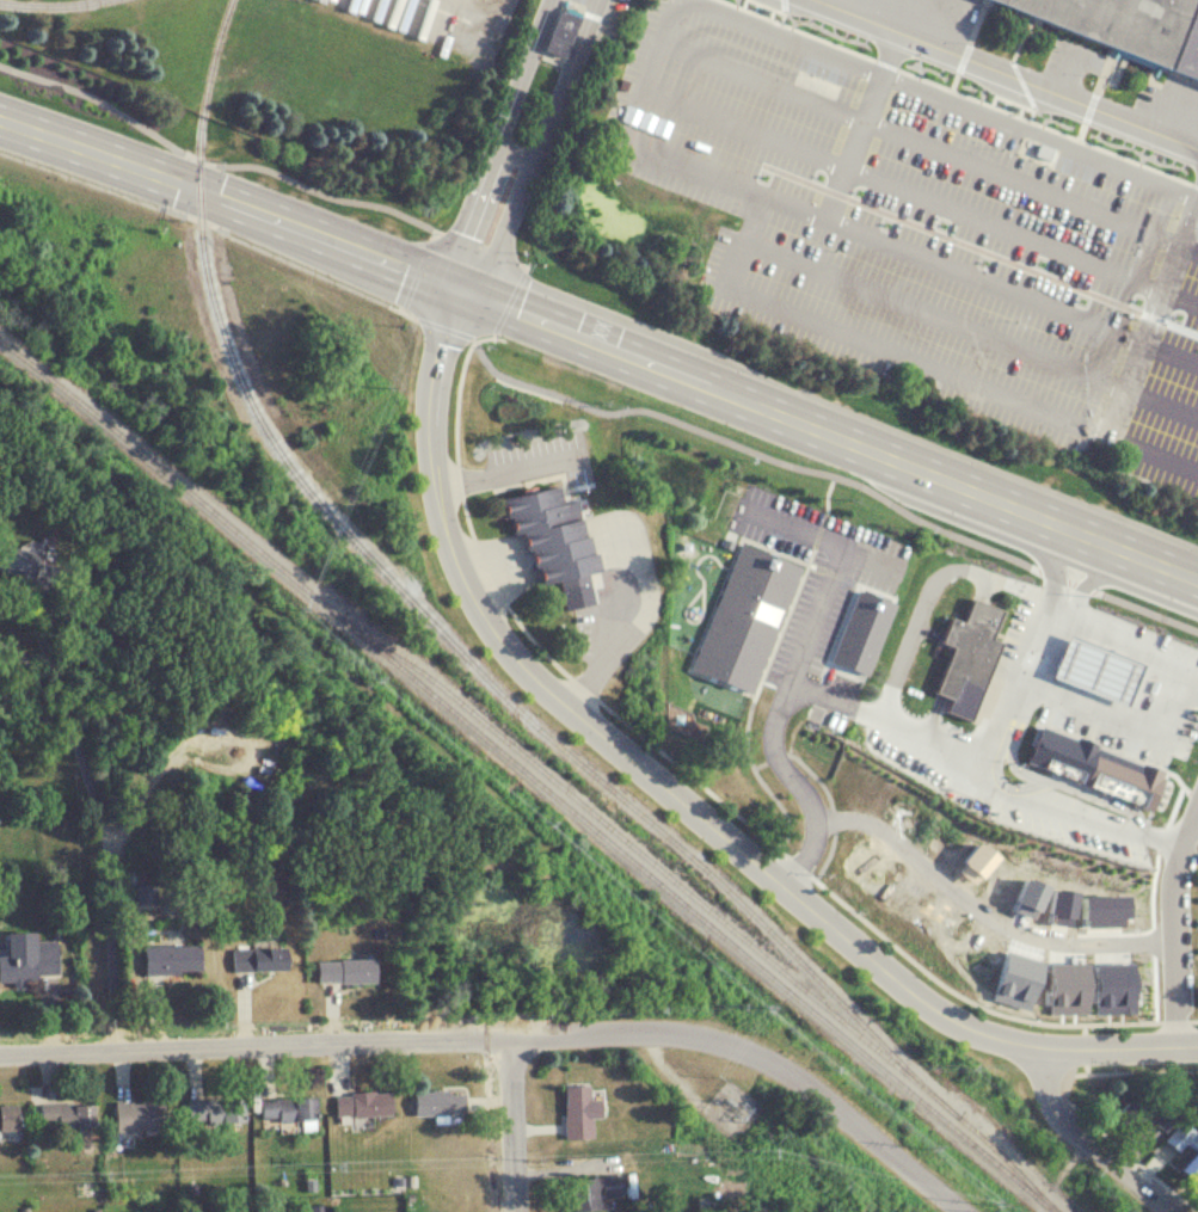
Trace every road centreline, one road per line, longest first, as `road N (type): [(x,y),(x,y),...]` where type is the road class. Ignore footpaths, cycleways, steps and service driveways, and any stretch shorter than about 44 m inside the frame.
road 1 (primary): [(0,119),(300,226),(1197,578)]
road 2 (tertiary): [(1045,1048),(991,1036),(932,1008),(522,662),(485,613),(440,516),(432,424),(456,289)]
road 3 (residential): [(0,1054),(512,1034),(714,1035),(767,1058),(831,1103),(964,1211)]
road 4 (residential): [(816,823),(871,823),(989,915),(1030,934),(1064,941),(1174,939)]
road 5 (residential): [(1197,815),(1174,887),(1178,1047)]
road 6 (residential): [(1170,1211),(1063,1122),(1048,1090),(1045,1048)]
road 7 (residential): [(516,1211),(512,1034)]
road 8 (tertiary): [(1197,1047),(1045,1048)]

